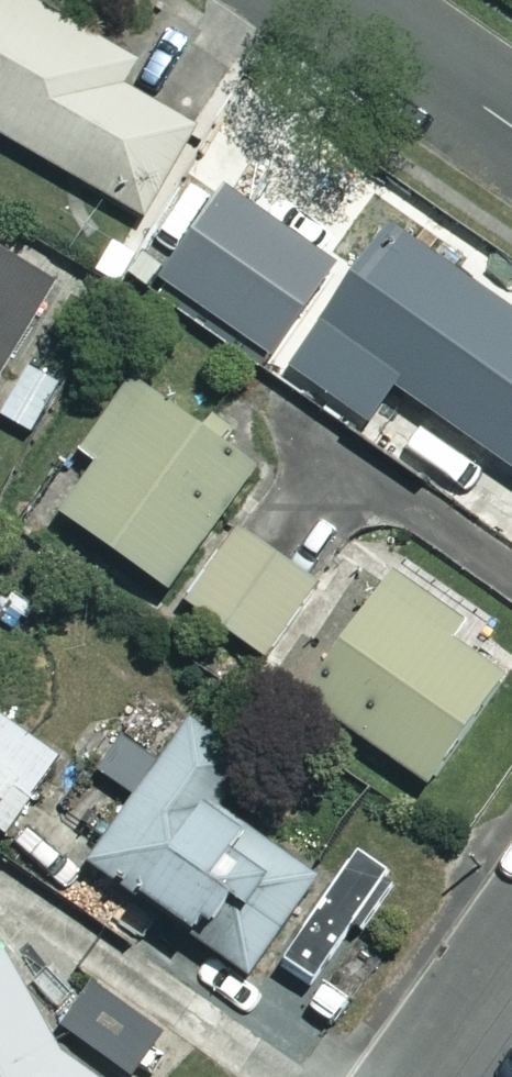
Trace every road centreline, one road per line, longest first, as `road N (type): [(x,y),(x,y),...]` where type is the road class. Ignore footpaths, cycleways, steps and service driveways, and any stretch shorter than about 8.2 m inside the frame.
road 1 (residential): [(322,0),(511,131)]
road 2 (residential): [(511,970),(437,1076)]

